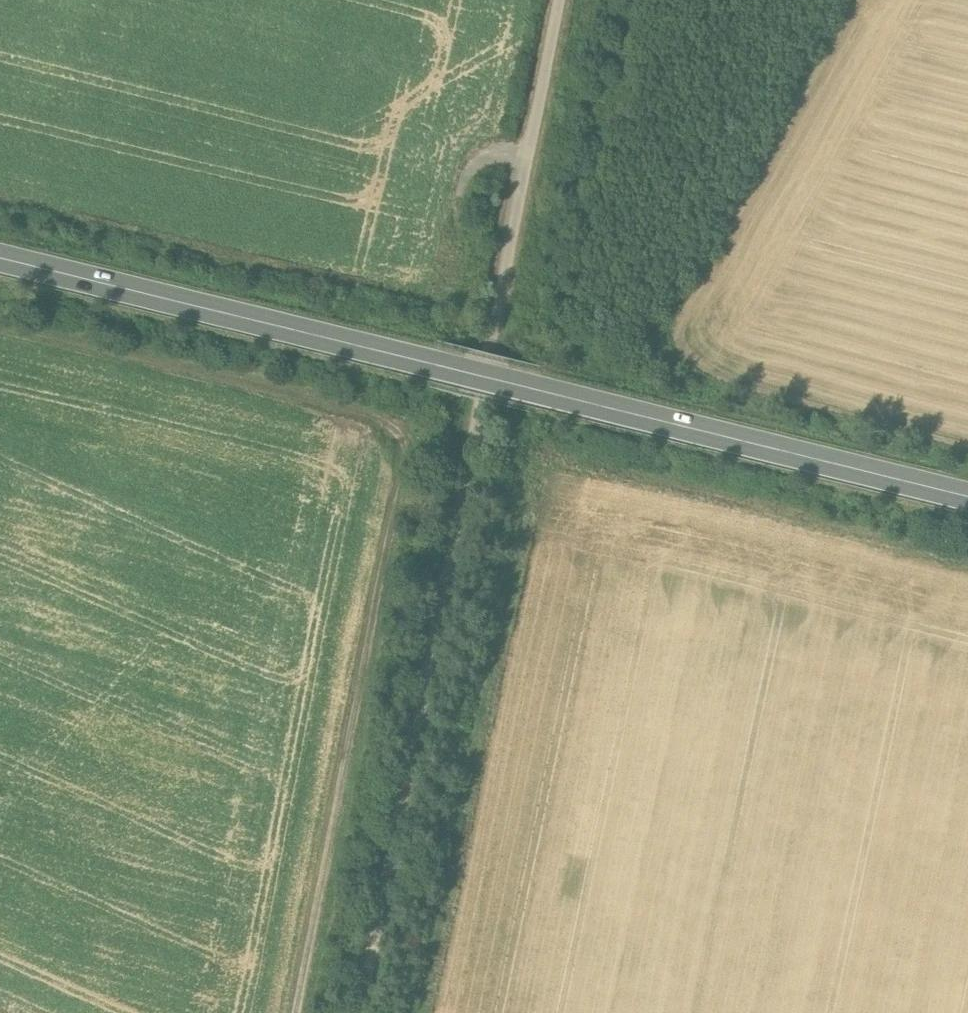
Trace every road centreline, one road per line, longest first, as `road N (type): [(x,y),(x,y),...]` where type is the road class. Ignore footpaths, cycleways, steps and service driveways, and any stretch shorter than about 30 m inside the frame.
road 1 (track): [(555,0),(359,1012)]
road 2 (track): [(0,323),(410,422),(293,1012)]
road 3 (track): [(967,560),(542,455),(419,1012)]
road 4 (primary): [(0,258),(967,497)]
road 5 (track): [(522,159),(470,165),(434,301),(0,206)]
road 6 (track): [(854,0),(672,351)]

